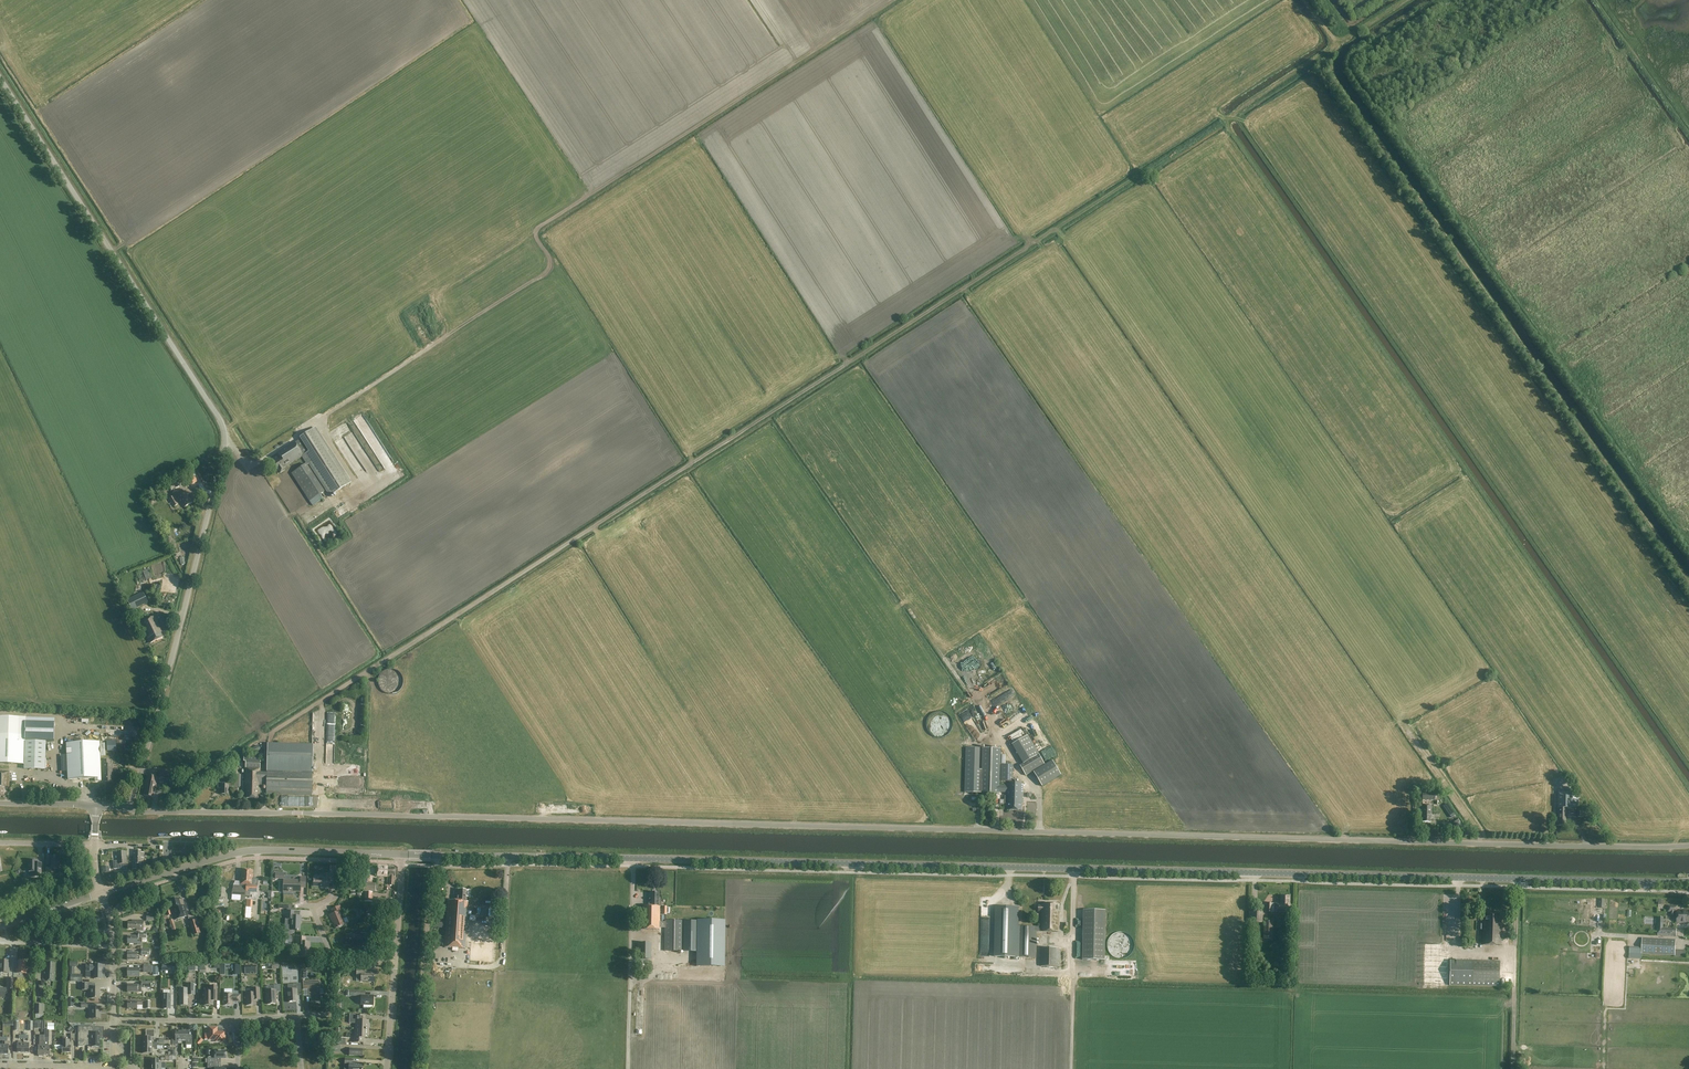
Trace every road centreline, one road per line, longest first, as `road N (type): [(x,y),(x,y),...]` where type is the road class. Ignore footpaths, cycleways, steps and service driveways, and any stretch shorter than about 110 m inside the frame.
road 1 (unclassified): [(1688,845),(125,807)]
road 2 (track): [(168,812),(179,793),(243,751),(1337,46)]
road 3 (tertiary): [(1688,883),(407,854)]
road 4 (tertiary): [(125,807),(226,440),(0,78)]
road 5 (track): [(318,423),(443,340),(448,293),(470,272),(897,0)]
road 6 (tertiary): [(102,893),(246,850),(402,854)]
road 7 (track): [(416,1068),(430,880),(438,866)]
road 8 (track): [(1519,879),(1514,1068)]
road 9 (track): [(1596,0),(1688,133)]
road 10 (residential): [(237,1019),(114,1020)]

